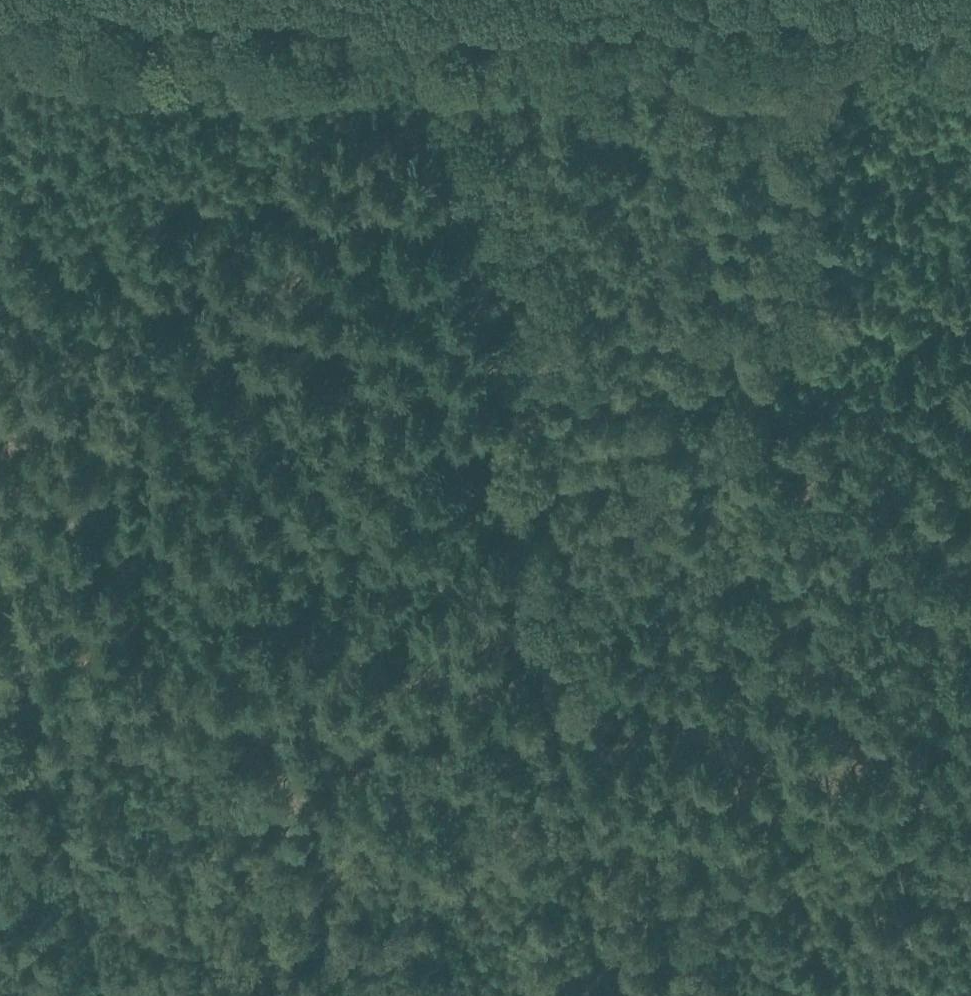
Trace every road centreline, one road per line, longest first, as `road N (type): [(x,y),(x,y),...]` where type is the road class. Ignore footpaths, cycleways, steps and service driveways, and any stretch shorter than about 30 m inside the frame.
road 1 (track): [(0,6),(970,12)]

